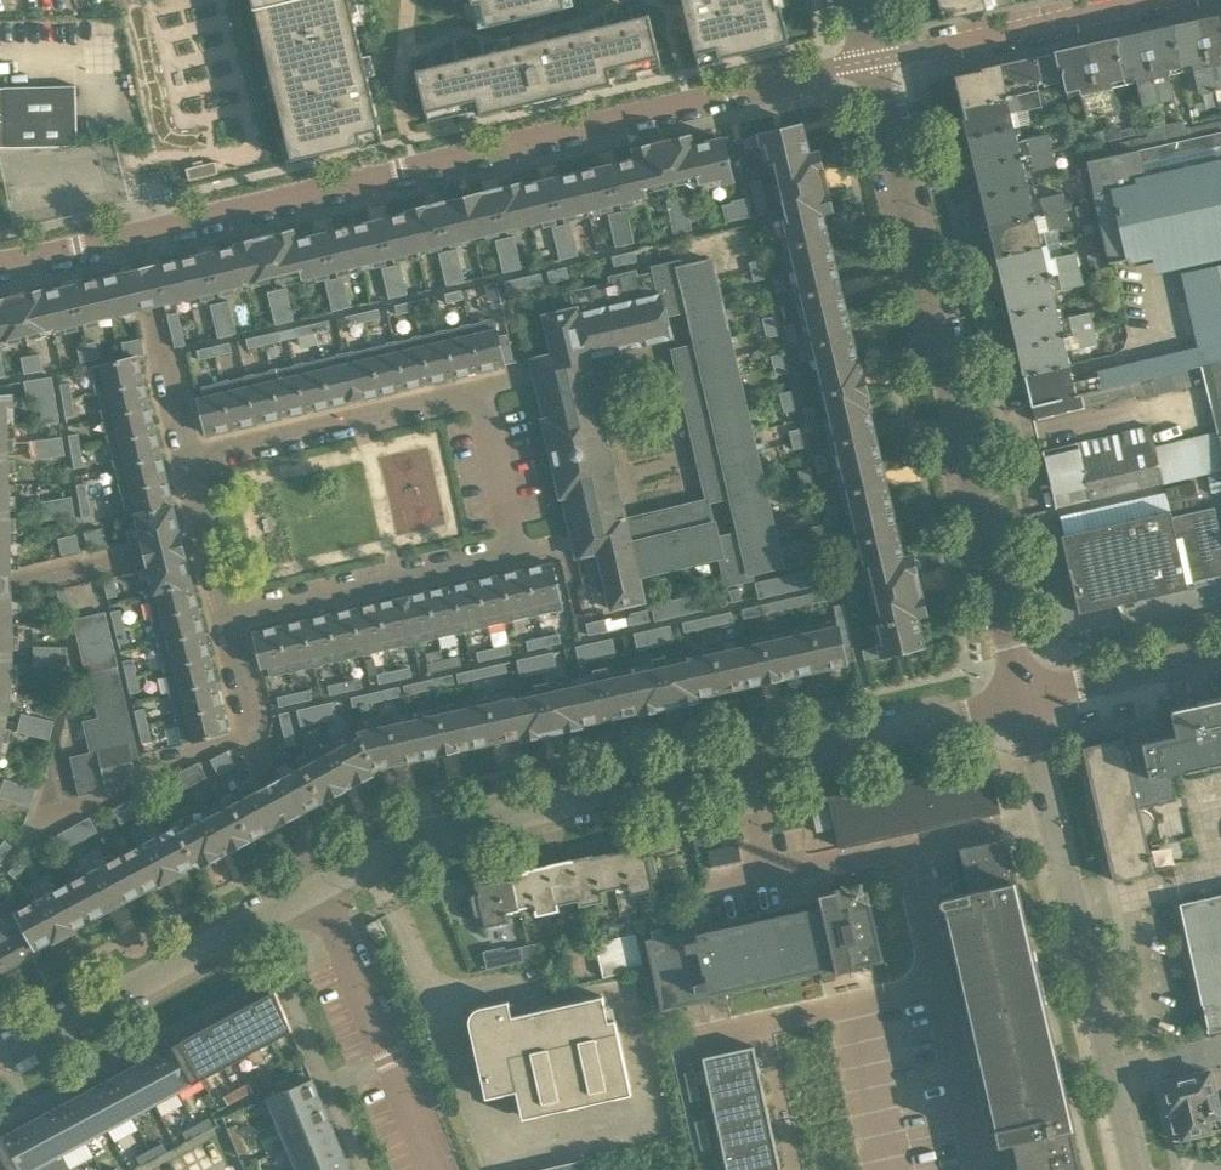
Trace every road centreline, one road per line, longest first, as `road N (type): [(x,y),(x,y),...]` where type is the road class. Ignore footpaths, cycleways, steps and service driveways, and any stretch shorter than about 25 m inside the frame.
road 1 (residential): [(130,234),(866,60)]
road 2 (residential): [(1024,697),(866,60)]
road 3 (residential): [(319,883),(415,837),(741,763)]
road 4 (residential): [(0,1061),(319,883)]
road 5 (residential): [(1136,1169),(1049,815)]
road 6 (residential): [(319,883),(433,1169)]
road 7 (residential): [(229,617),(520,551)]
road 8 (residential): [(478,391),(190,457)]
road 9 (residential): [(1154,0),(866,60)]
road 10 (residential): [(741,763),(1024,697)]
road 11 (residential): [(229,617),(261,760),(319,883)]
road 12 (residential): [(130,234),(190,457)]
road 13 (residential): [(0,583),(208,535)]
road 14 (residential): [(1024,697),(1220,655)]
road 15 (residential): [(938,987),(981,1169)]
road 16 (residential): [(938,987),(760,1025)]
road 17 (residential): [(520,551),(478,391)]
road 18 (residential): [(760,1025),(792,1169)]
road 19 (residential): [(909,848),(765,878)]
road 20 (residential): [(1049,815),(909,848)]
road 21 (residential): [(909,848),(938,987)]
road 22 (residential): [(0,260),(130,234)]

